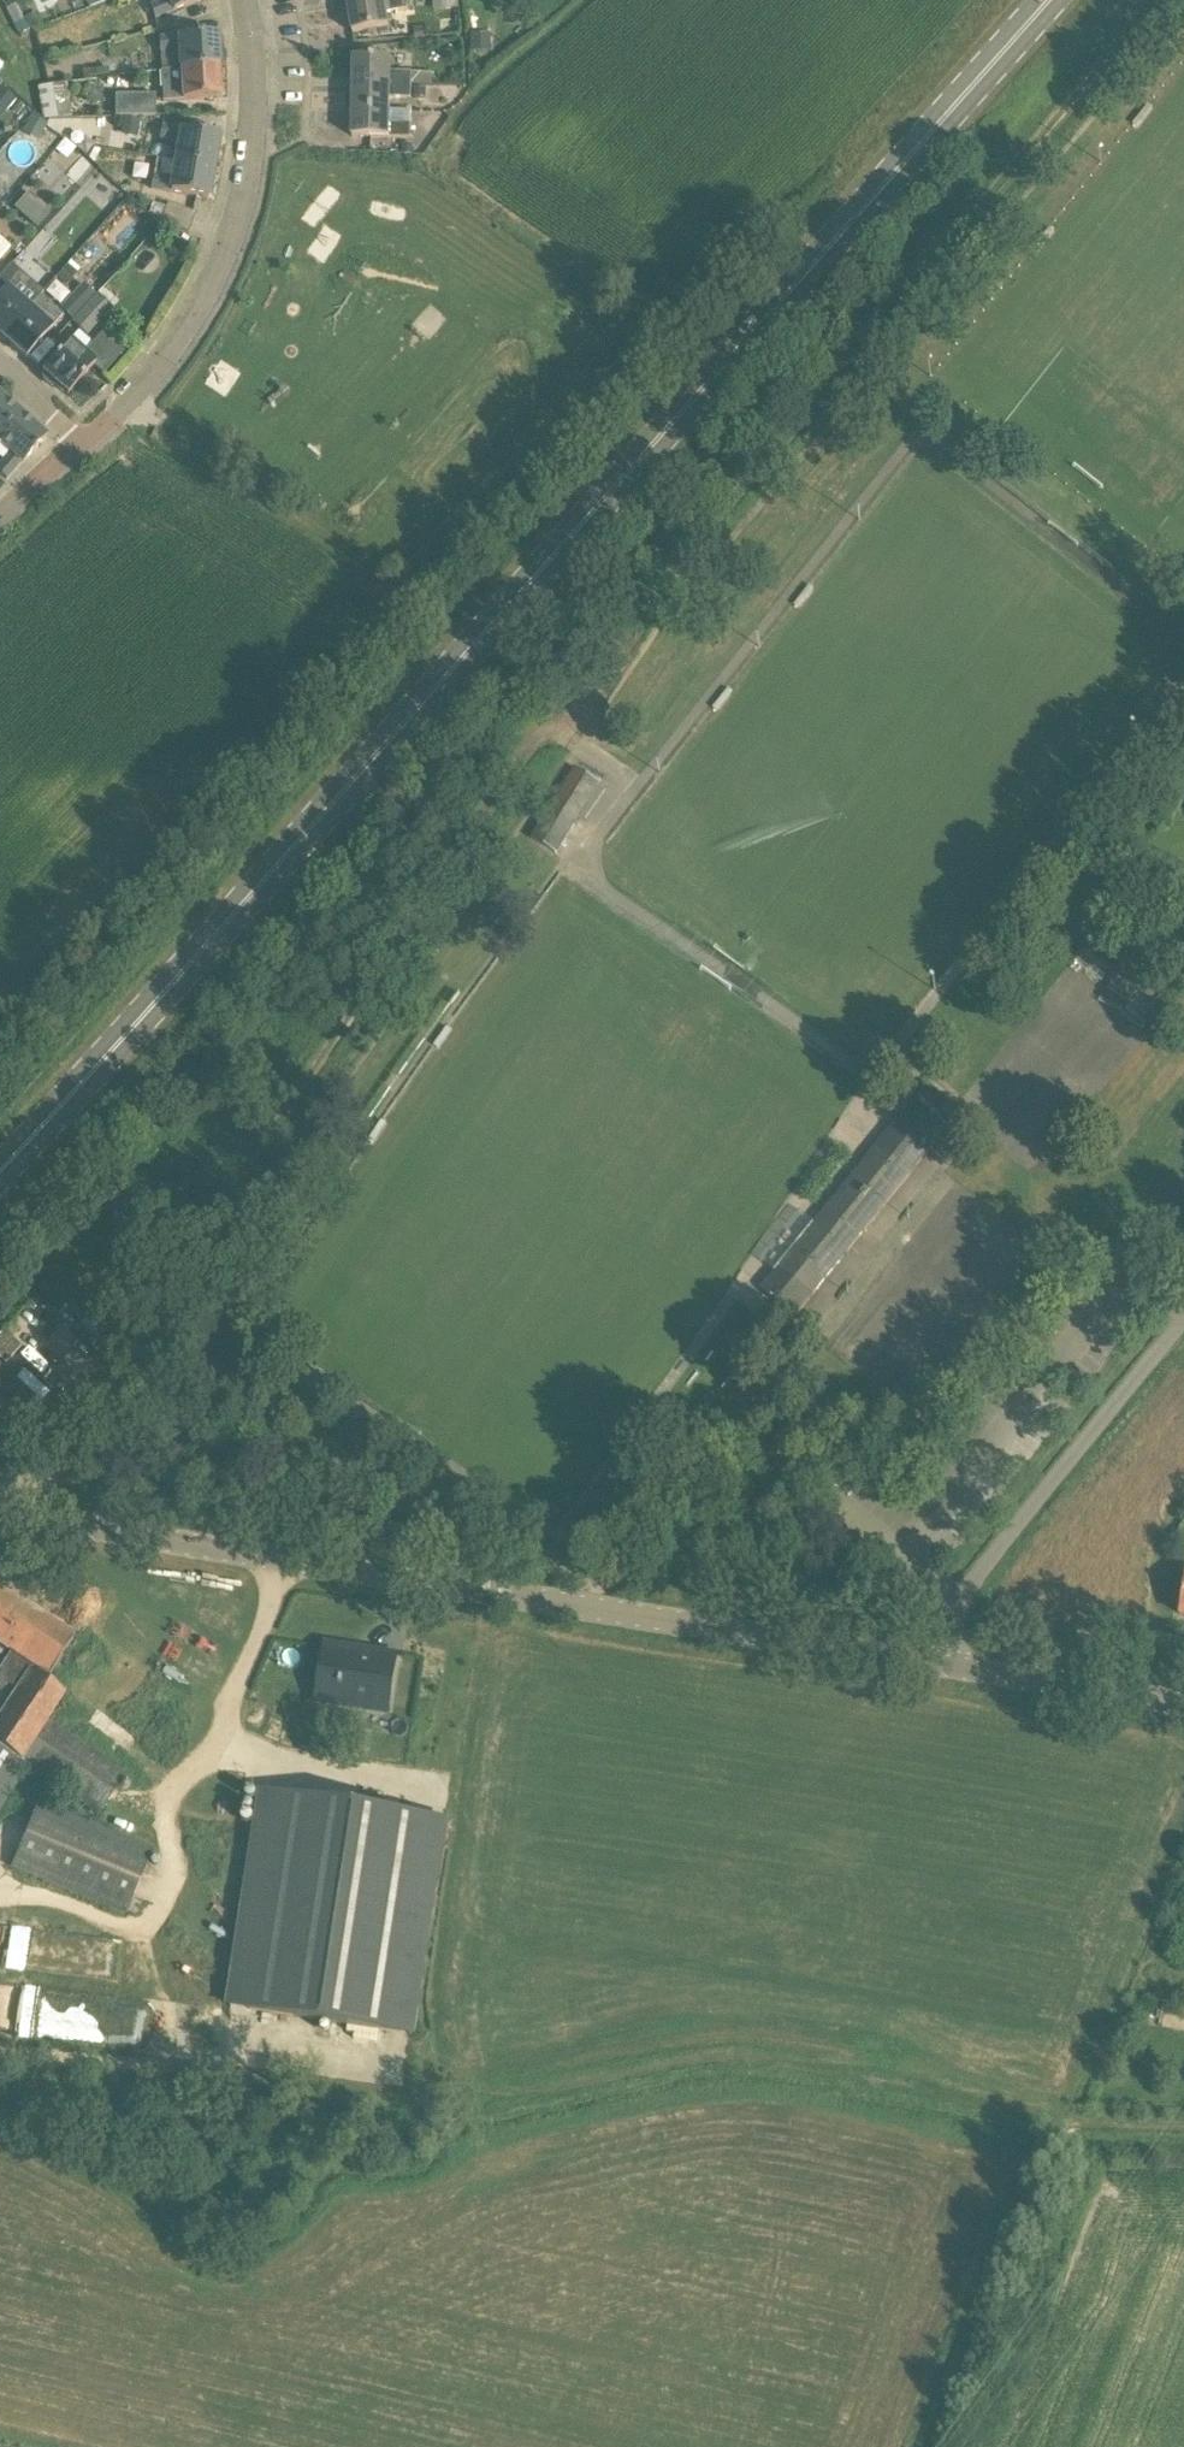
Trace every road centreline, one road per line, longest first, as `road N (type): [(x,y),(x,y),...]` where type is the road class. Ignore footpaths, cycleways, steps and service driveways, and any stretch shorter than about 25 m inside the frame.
road 1 (track): [(1157,0),(533,745),(17,1507)]
road 2 (primary): [(0,1173),(1049,0)]
road 3 (track): [(0,2049),(428,2101),(754,2059),(1063,2121)]
road 4 (secondary): [(939,1665),(133,1536),(0,1499)]
road 5 (residential): [(81,443),(113,421),(174,350),(229,247),(256,102),(246,0)]
road 6 (residential): [(939,1665),(981,1573),(1183,1321)]
road 7 (track): [(929,2446),(1063,2121)]
road 8 (secondary): [(1183,1703),(939,1665)]
road 9 (track): [(1063,2121),(1183,2126)]

